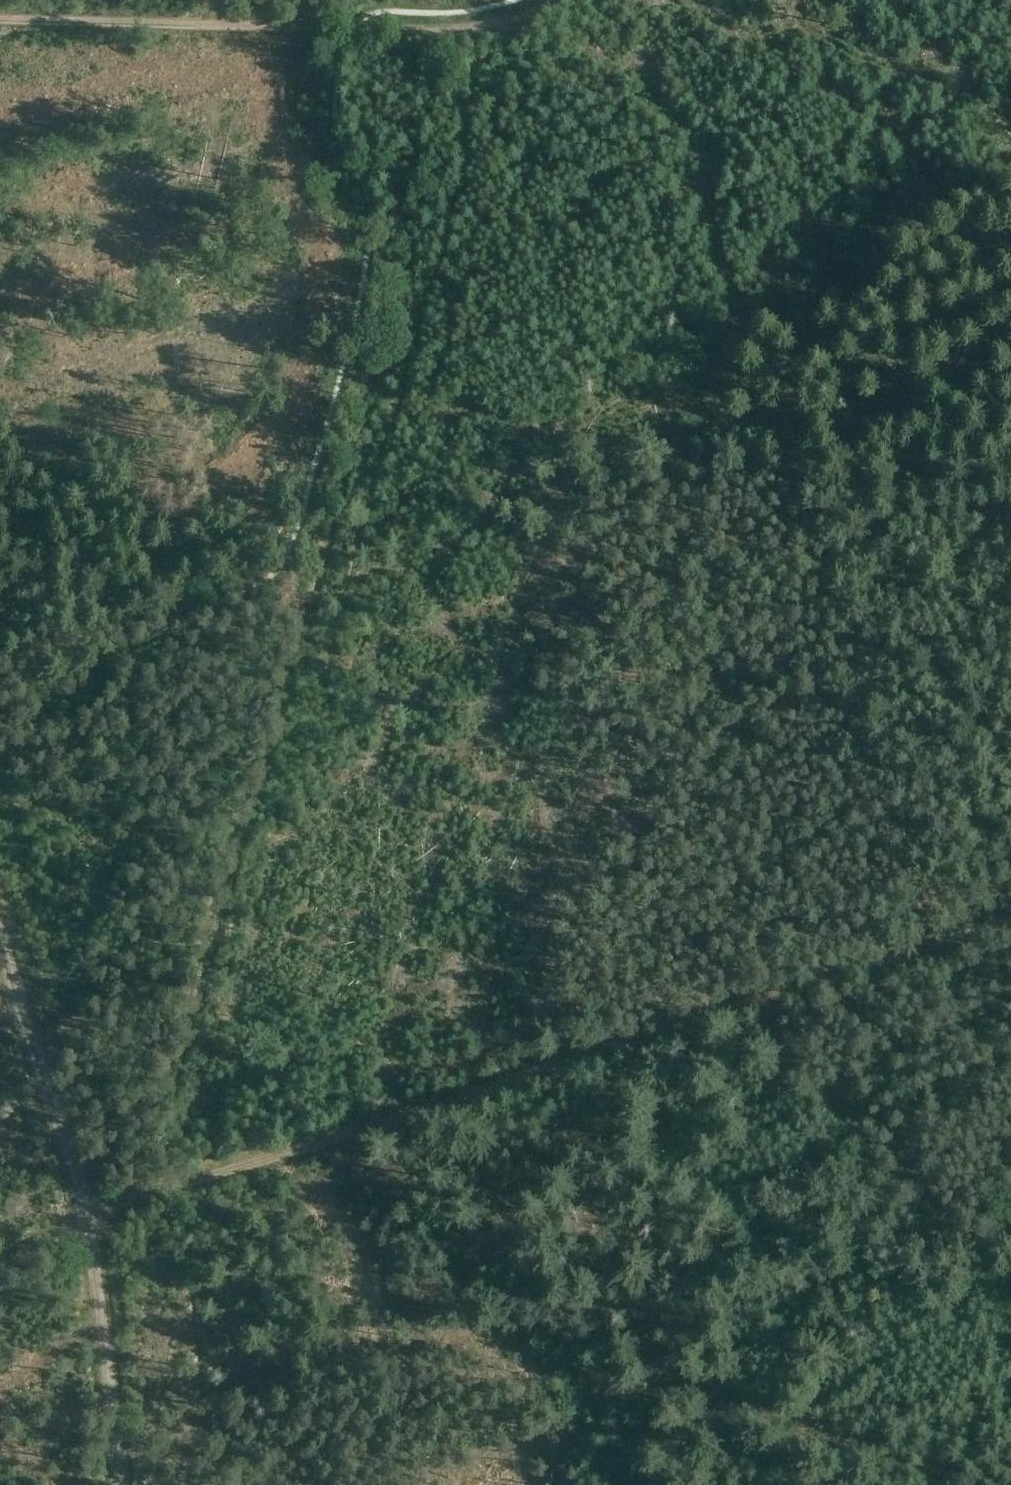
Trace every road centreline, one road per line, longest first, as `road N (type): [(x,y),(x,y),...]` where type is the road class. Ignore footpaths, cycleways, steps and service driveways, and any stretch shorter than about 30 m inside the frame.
road 1 (track): [(169,1183),(1010,920)]
road 2 (track): [(480,30),(0,15)]
road 3 (track): [(82,1217),(0,941)]
road 4 (track): [(113,1484),(82,1217)]

